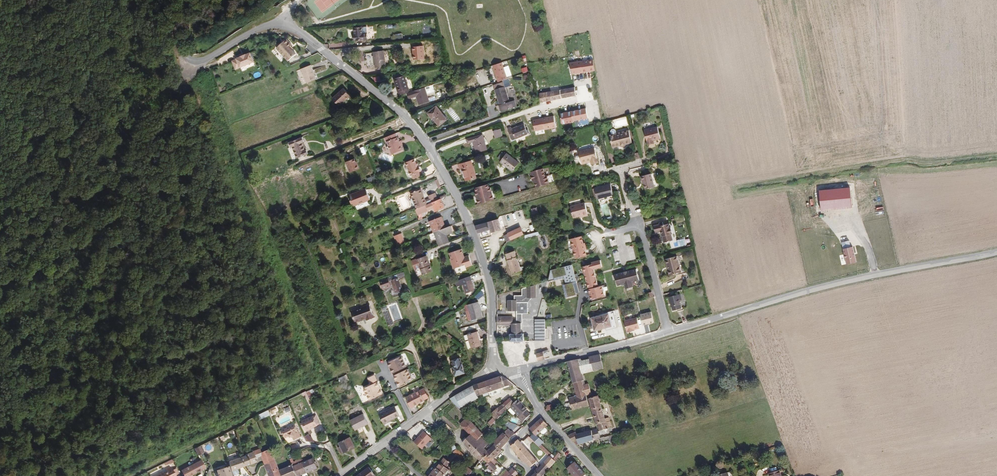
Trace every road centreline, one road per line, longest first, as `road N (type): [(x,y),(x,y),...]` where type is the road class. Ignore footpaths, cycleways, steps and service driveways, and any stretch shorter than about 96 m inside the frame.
road 1 (residential): [(278,24),(296,29),(400,112),(423,139),(476,240),(492,296),(498,369)]
road 2 (tertiary): [(668,332),(832,284),(996,252)]
road 3 (track): [(0,190),(185,60)]
road 4 (unclassified): [(173,0),(185,60),(278,24)]
road 5 (tertiary): [(525,368),(668,332)]
road 6 (tertiary): [(498,369),(385,443)]

